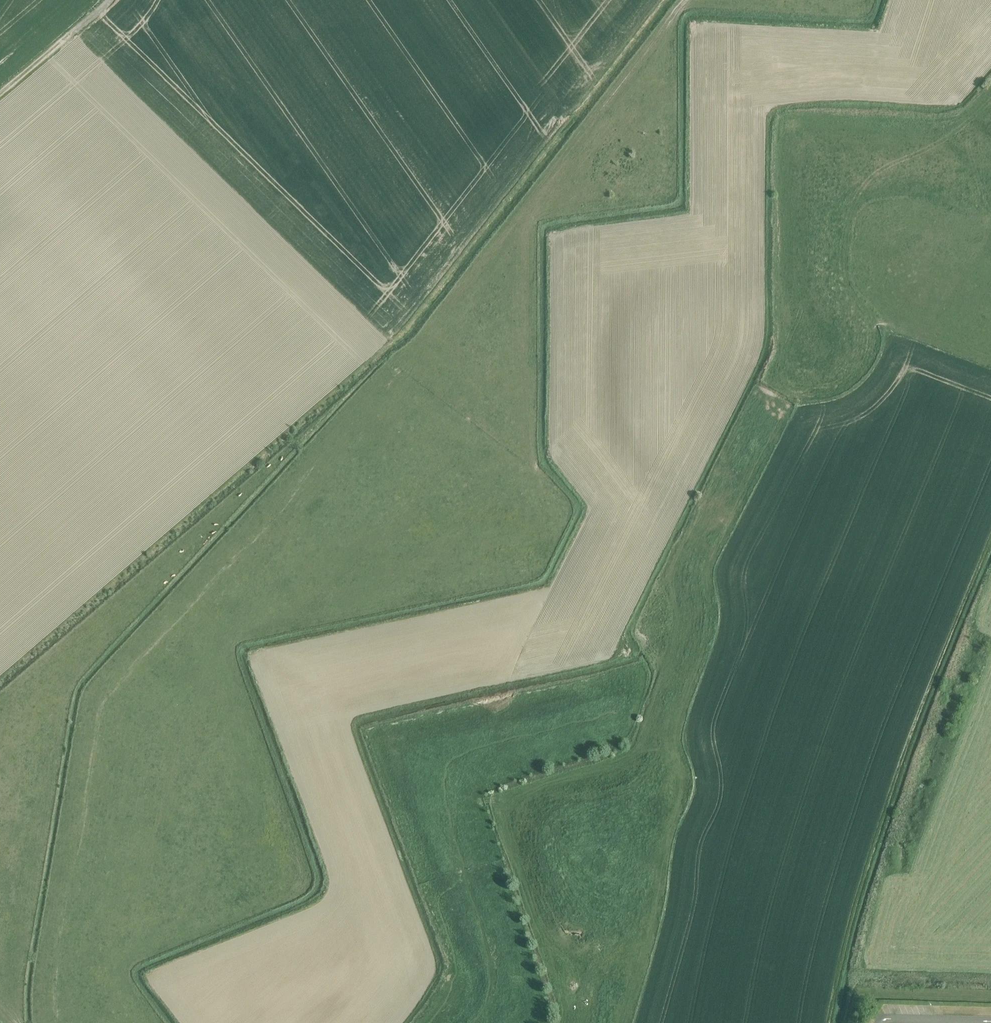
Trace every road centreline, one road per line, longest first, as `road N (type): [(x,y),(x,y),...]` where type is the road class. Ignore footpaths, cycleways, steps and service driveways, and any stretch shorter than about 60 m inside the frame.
road 1 (track): [(108,0),(0,92)]

